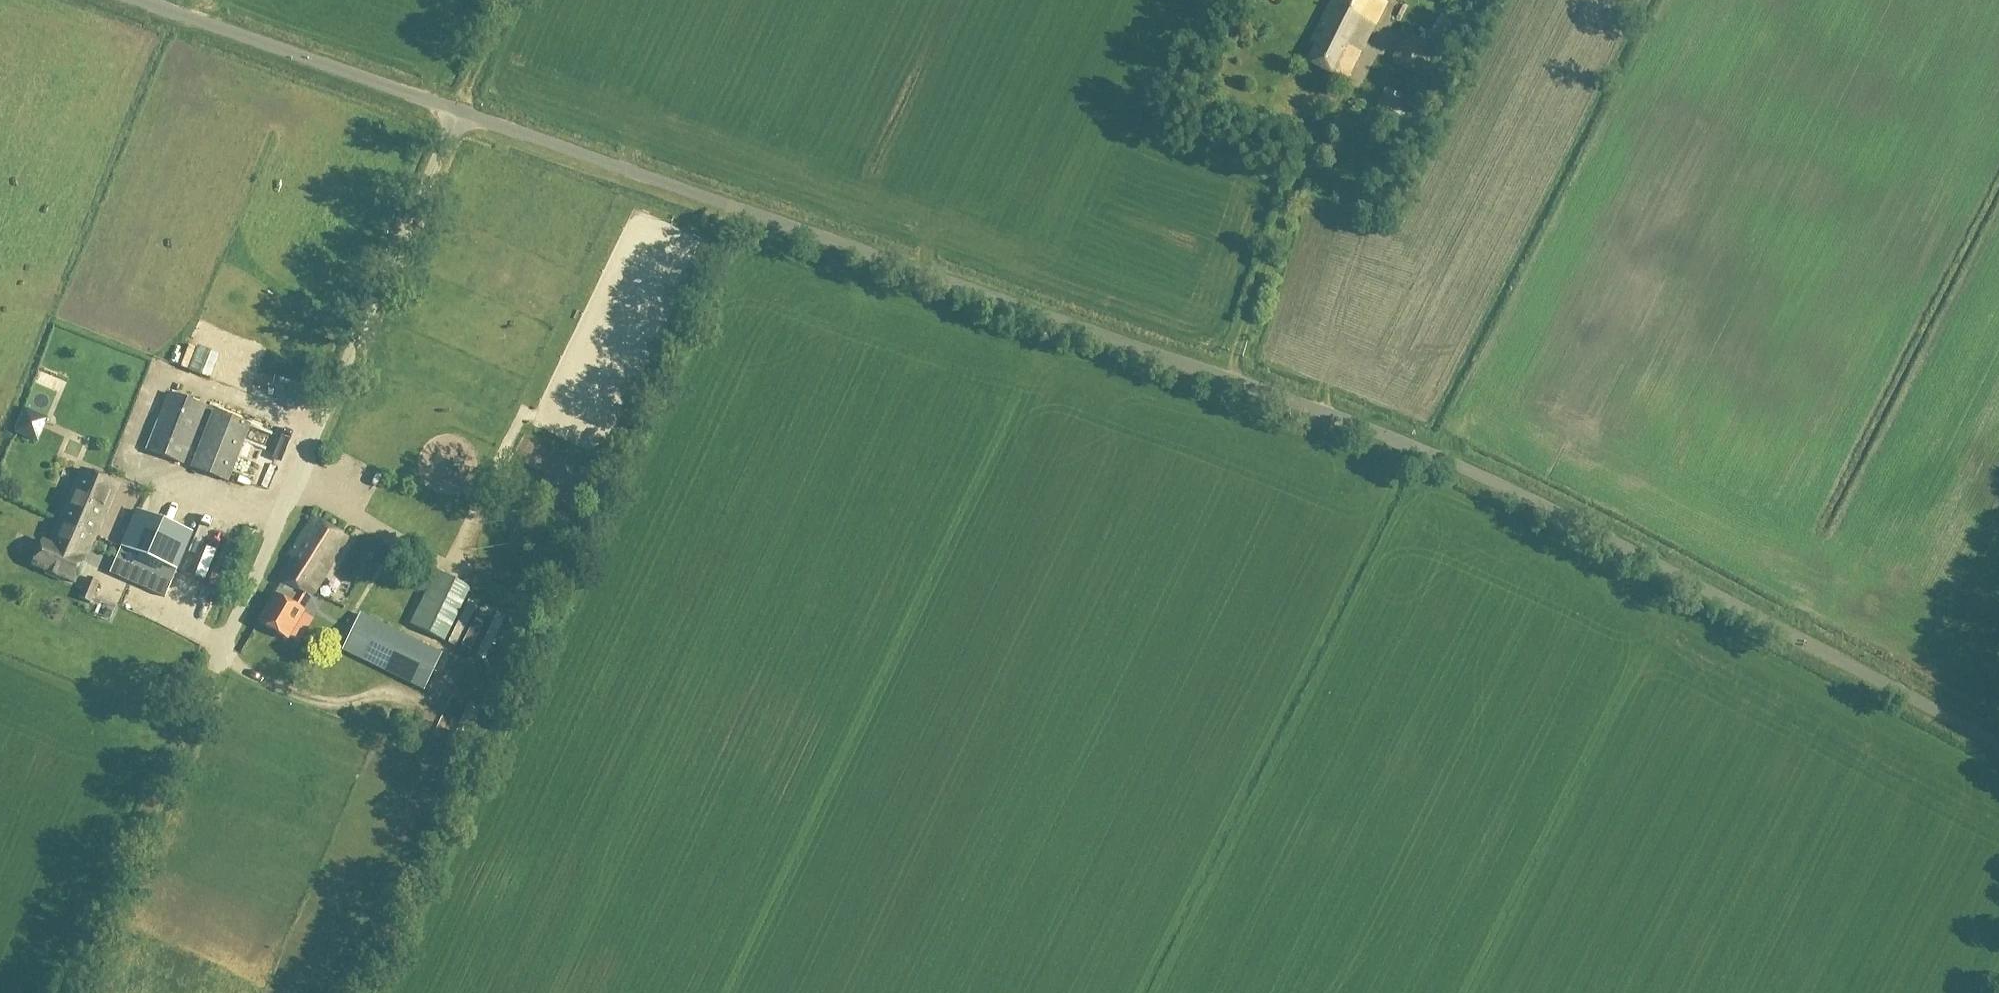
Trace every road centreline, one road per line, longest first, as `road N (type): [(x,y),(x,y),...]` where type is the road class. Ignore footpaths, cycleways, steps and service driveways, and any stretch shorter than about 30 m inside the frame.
road 1 (unclassified): [(1998,747),(1459,469),(124,0)]

